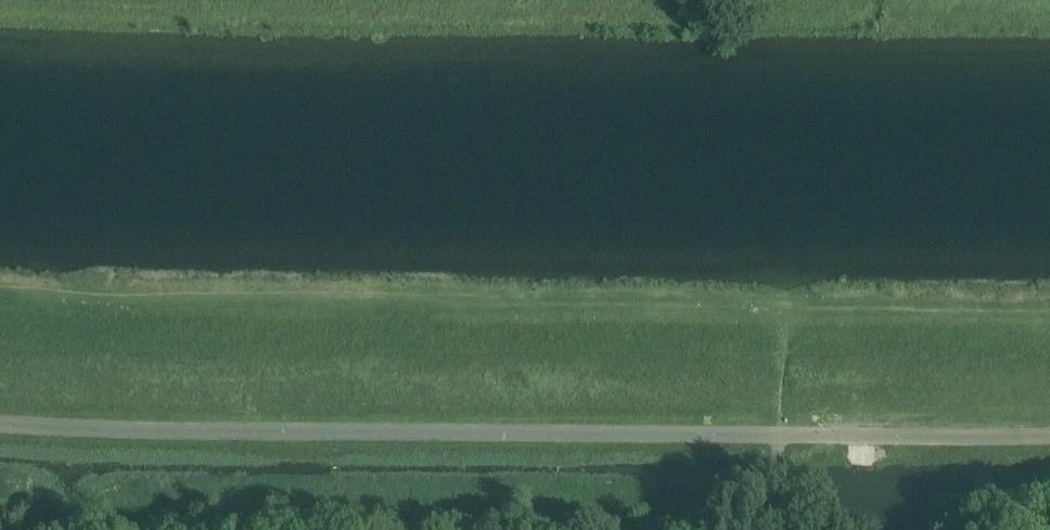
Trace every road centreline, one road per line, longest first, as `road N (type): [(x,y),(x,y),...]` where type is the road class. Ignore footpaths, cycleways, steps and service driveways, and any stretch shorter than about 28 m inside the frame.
road 1 (unclassified): [(1049,434),(0,425)]

